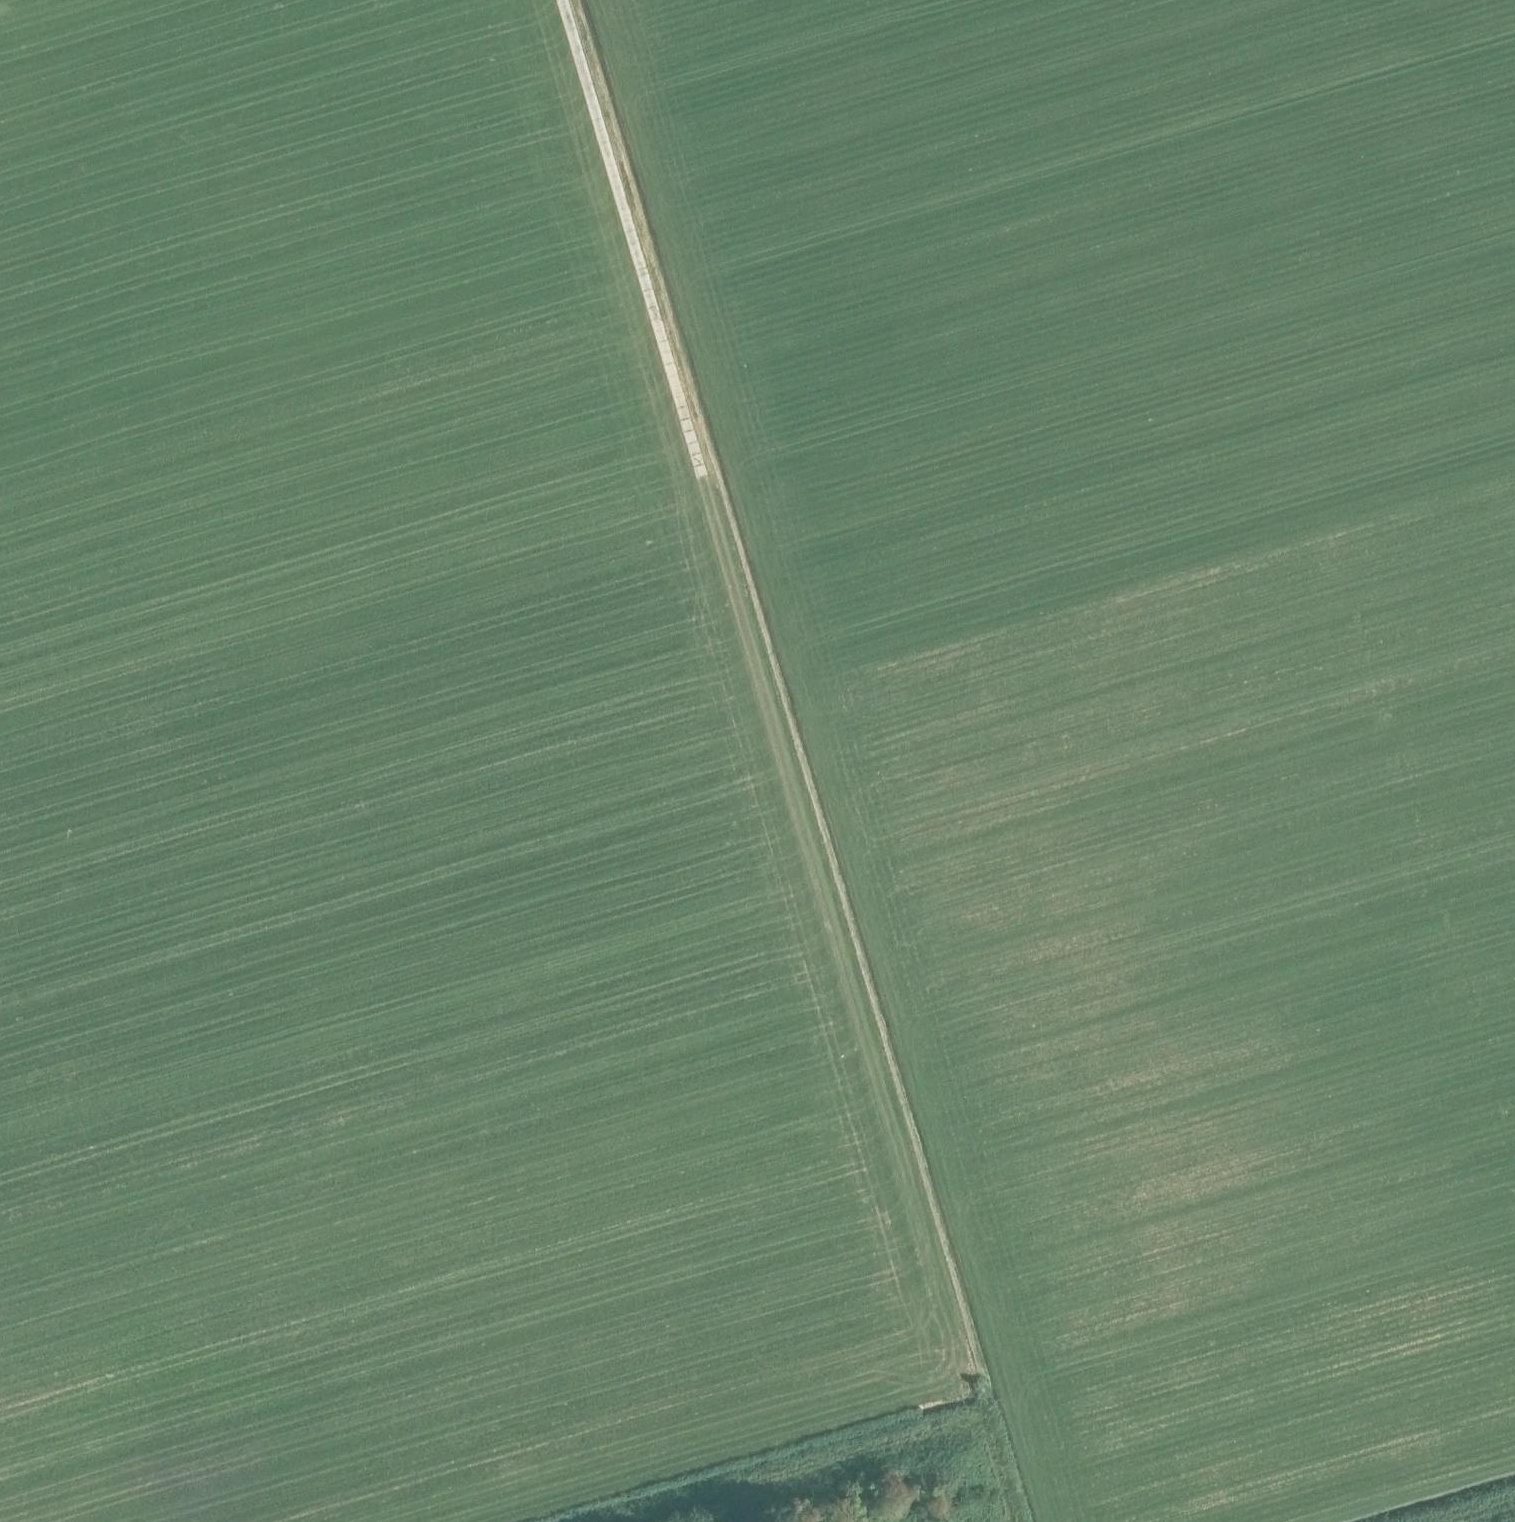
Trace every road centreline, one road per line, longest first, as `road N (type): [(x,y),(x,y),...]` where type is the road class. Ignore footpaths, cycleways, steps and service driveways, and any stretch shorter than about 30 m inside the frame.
road 1 (track): [(563,0),(682,404)]

